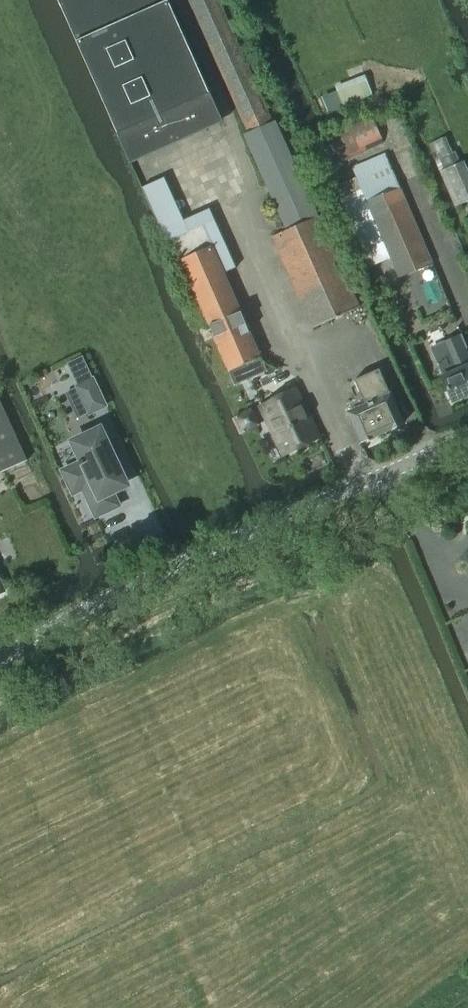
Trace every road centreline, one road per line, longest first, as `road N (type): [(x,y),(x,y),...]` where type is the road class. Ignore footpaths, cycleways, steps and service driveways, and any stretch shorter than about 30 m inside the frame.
road 1 (tertiary): [(0,656),(173,568),(467,439)]

